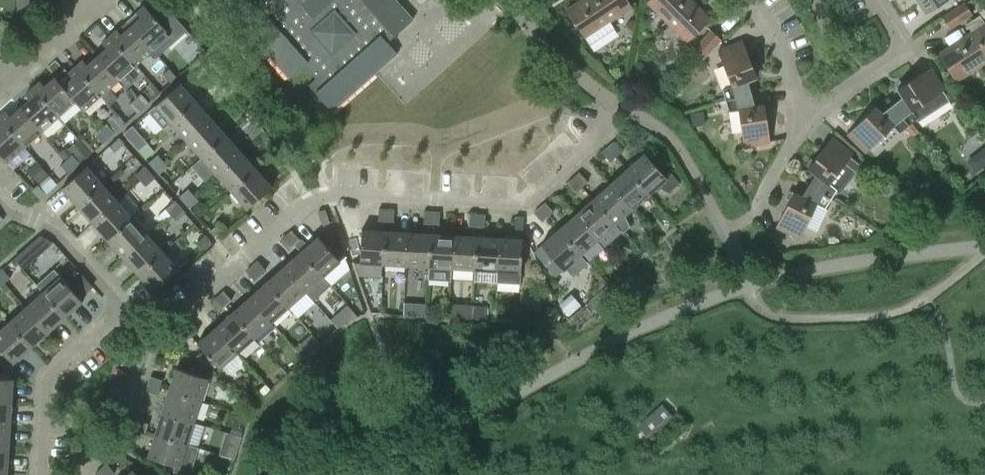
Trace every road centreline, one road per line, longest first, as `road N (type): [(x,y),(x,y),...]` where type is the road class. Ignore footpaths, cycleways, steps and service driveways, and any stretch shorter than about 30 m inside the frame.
road 1 (residential): [(149,336),(307,198),(525,202),(581,153),(606,115)]
road 2 (residential): [(41,474),(54,372),(125,314)]
road 3 (residential): [(125,314),(51,226),(0,195)]
road 4 (residential): [(871,0),(894,37),(890,59),(802,112)]
road 5 (residential): [(80,474),(119,439),(149,336)]
road 6 (residential): [(0,85),(95,0)]
road 7 (residential): [(802,112),(782,47),(749,0)]

